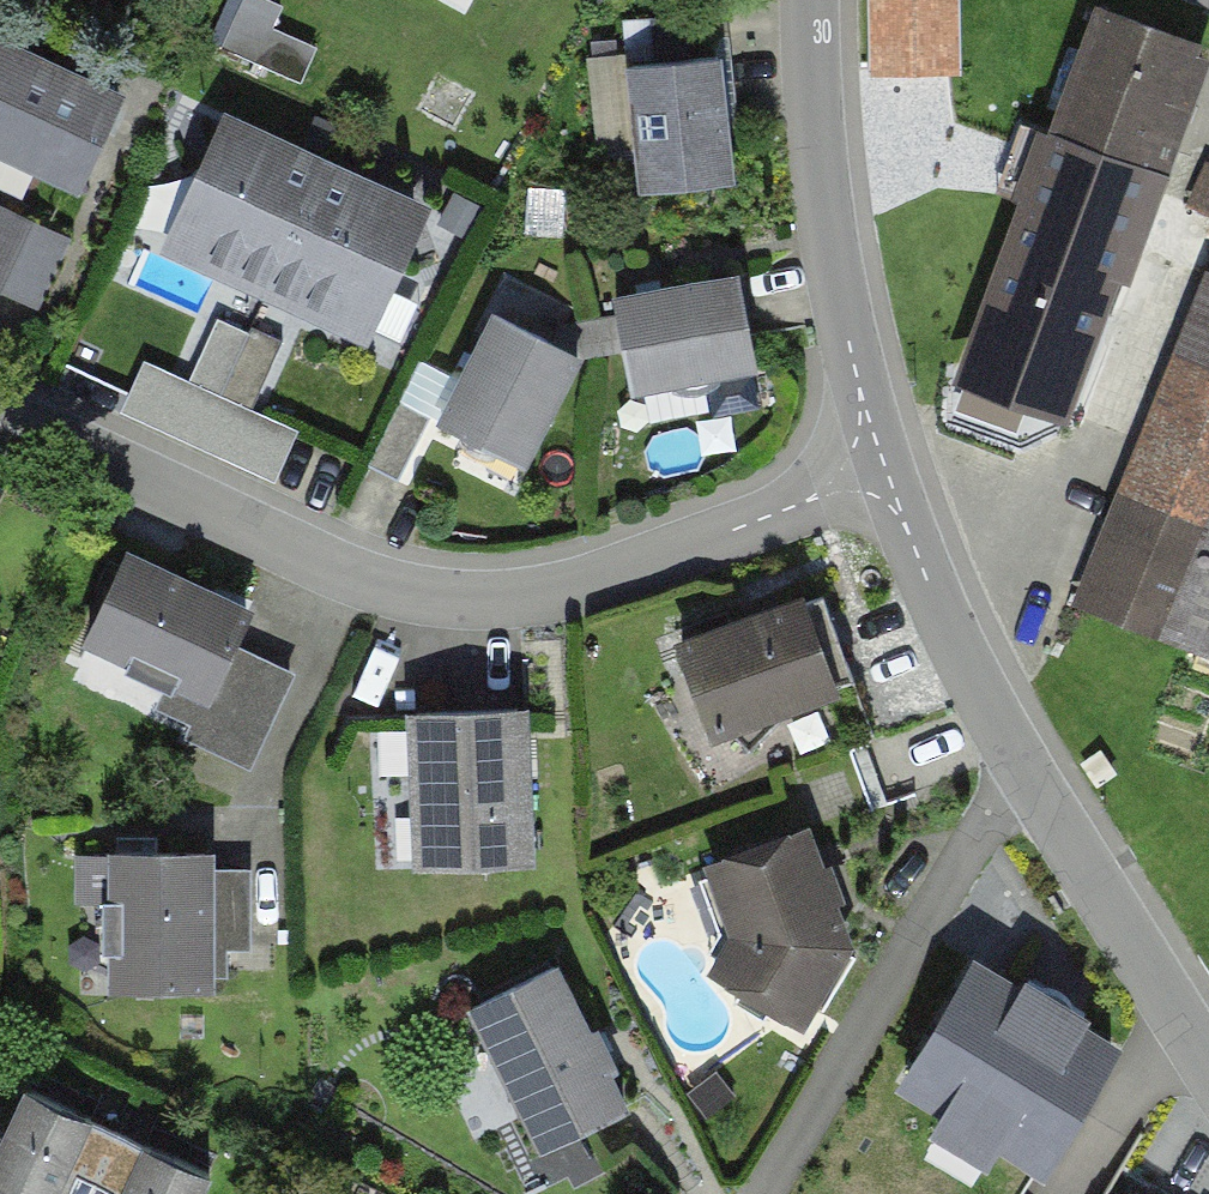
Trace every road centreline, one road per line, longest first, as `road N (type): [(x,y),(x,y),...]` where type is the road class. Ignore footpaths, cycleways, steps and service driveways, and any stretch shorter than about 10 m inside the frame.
road 1 (residential): [(885,463),(587,573),(333,580),(0,411)]
road 2 (residential): [(1035,775),(766,1193)]
road 3 (residential): [(810,0),(812,88),(842,299),(885,463)]
road 4 (residential): [(885,463),(947,622),(1035,775)]
road 5 (residential): [(1035,775),(1208,1064)]

